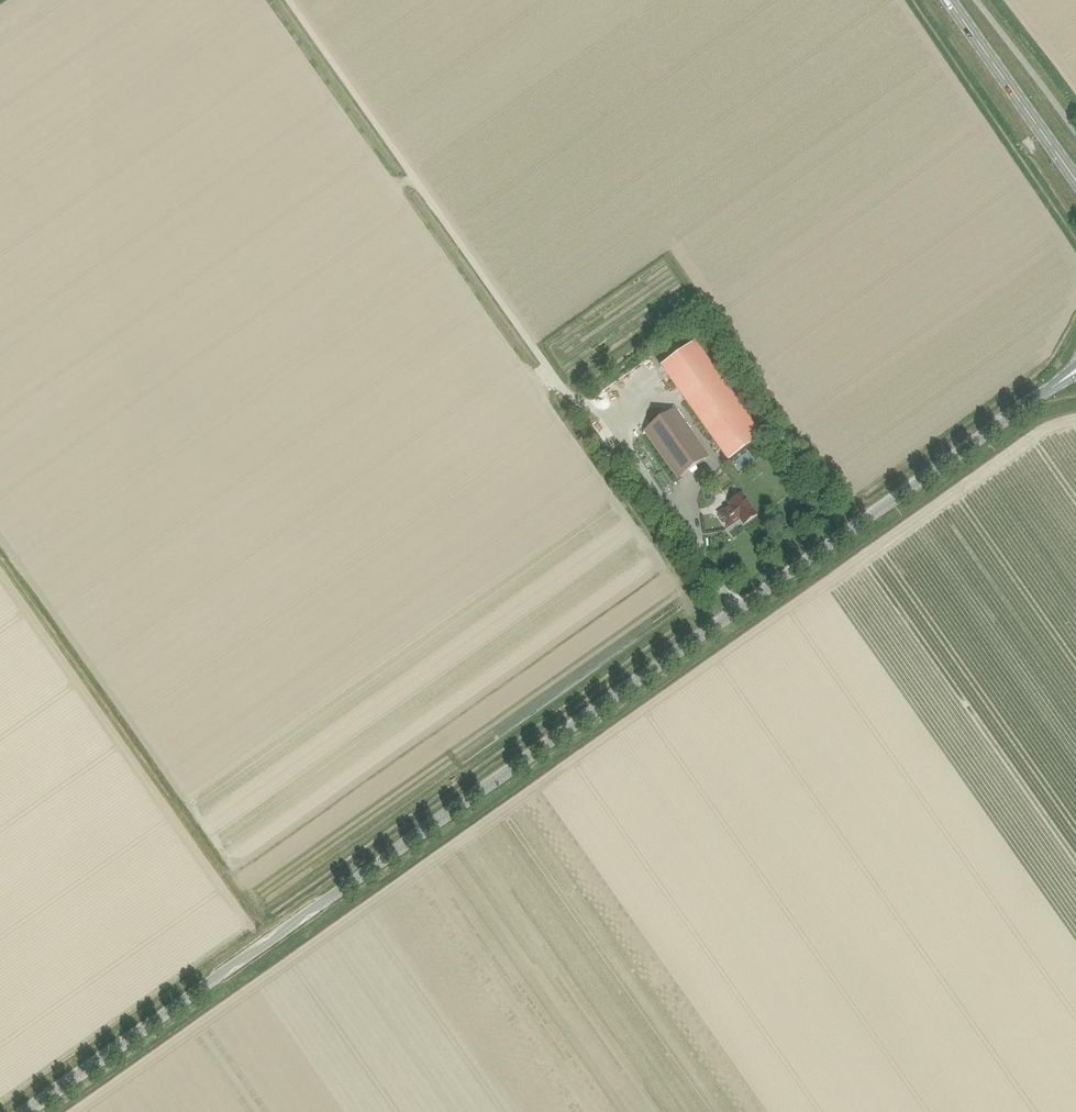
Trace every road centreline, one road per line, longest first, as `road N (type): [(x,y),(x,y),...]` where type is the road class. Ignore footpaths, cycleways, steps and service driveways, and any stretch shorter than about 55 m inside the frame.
road 1 (unclassified): [(26,1111),(1058,383)]
road 2 (primary): [(949,0),(1075,181)]

